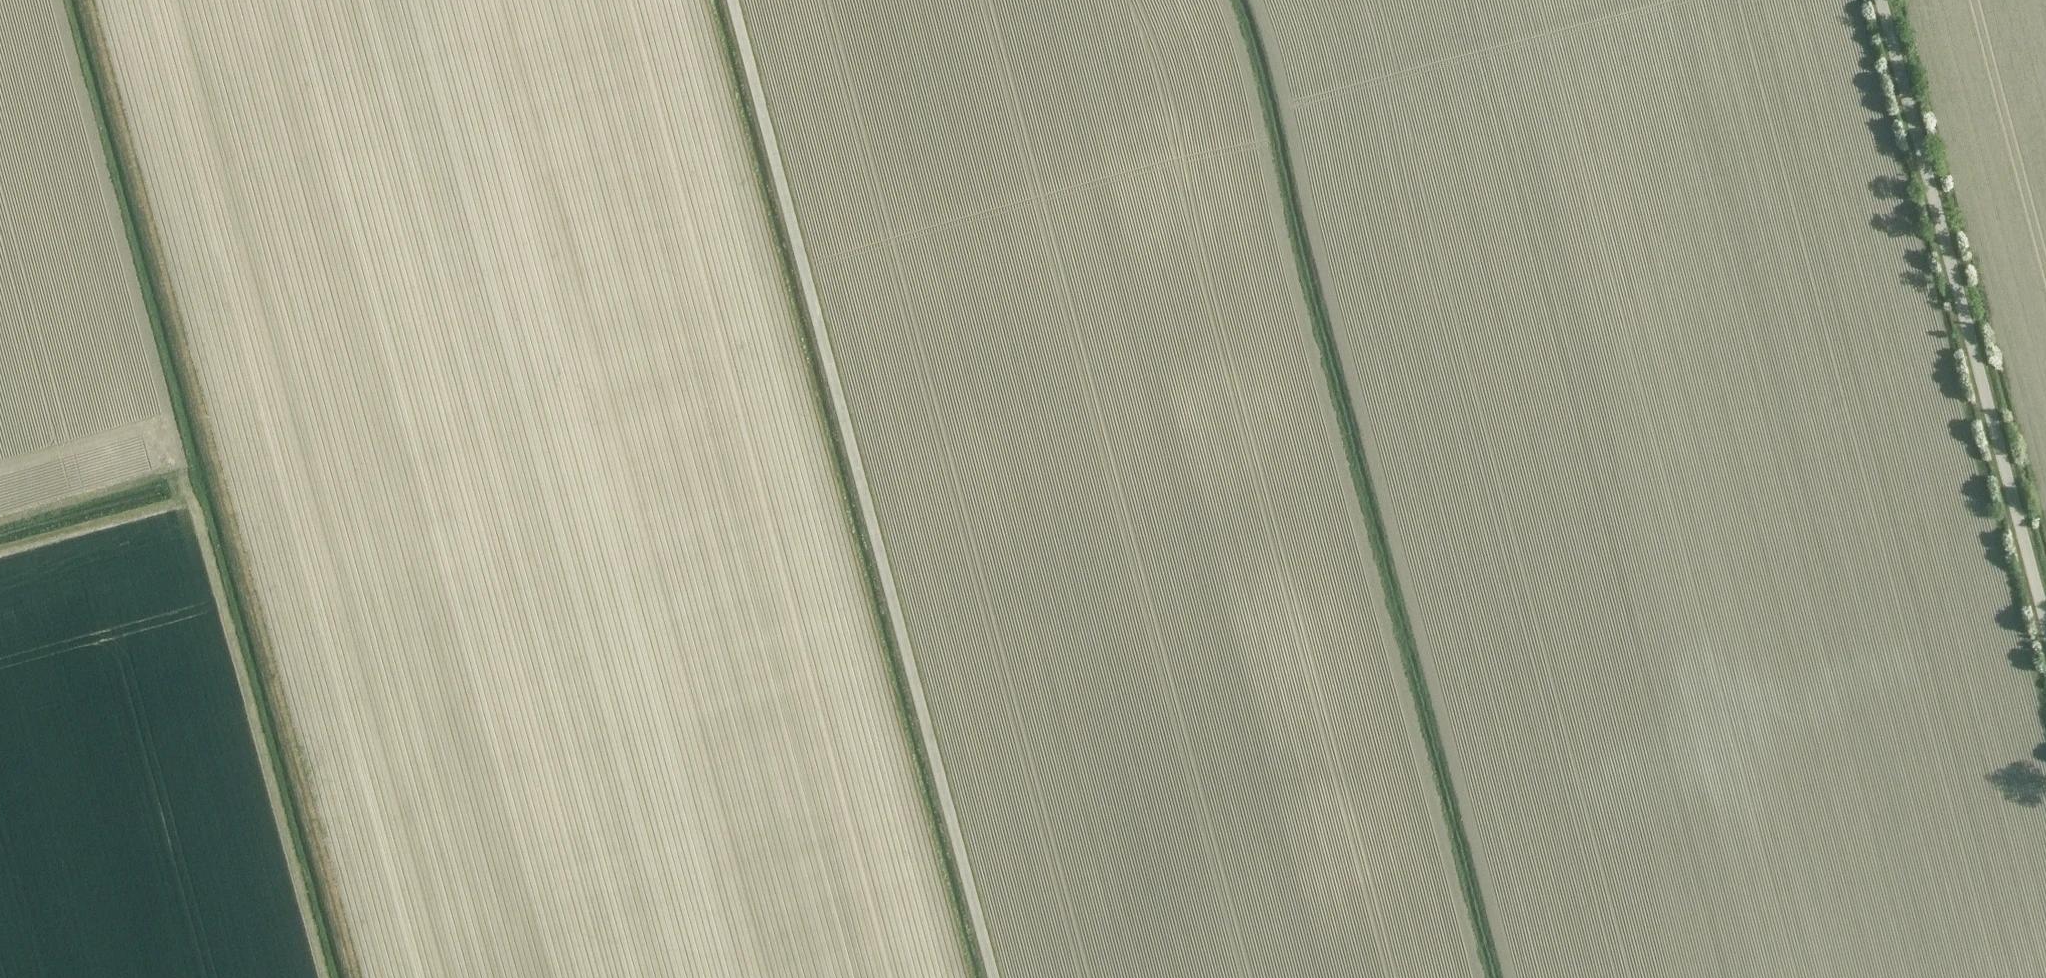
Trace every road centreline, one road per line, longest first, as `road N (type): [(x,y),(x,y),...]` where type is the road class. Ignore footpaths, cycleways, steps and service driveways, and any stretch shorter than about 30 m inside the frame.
road 1 (unclassified): [(993,977),(733,0)]
road 2 (unclassified): [(2045,625),(1882,0)]

